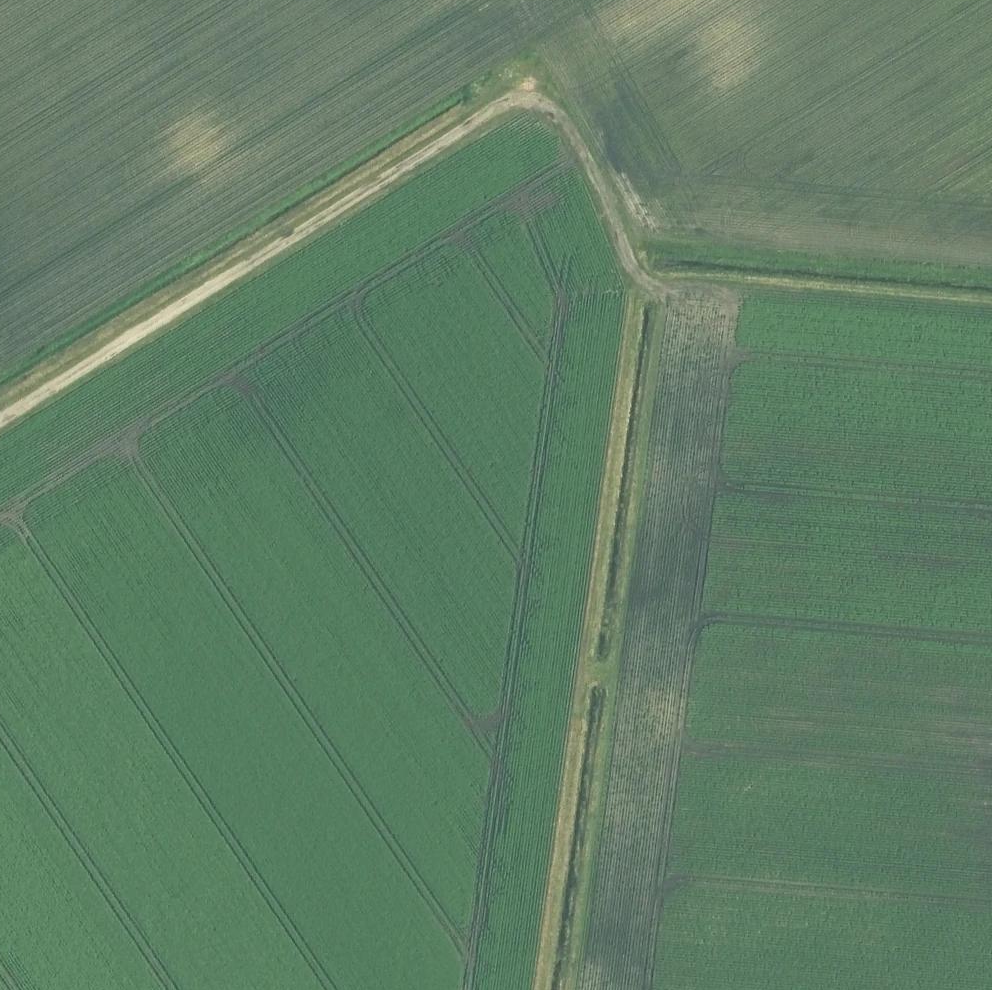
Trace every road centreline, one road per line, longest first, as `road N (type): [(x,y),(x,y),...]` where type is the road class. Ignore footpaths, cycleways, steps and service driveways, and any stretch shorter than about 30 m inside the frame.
road 1 (track): [(0,409),(530,89)]

